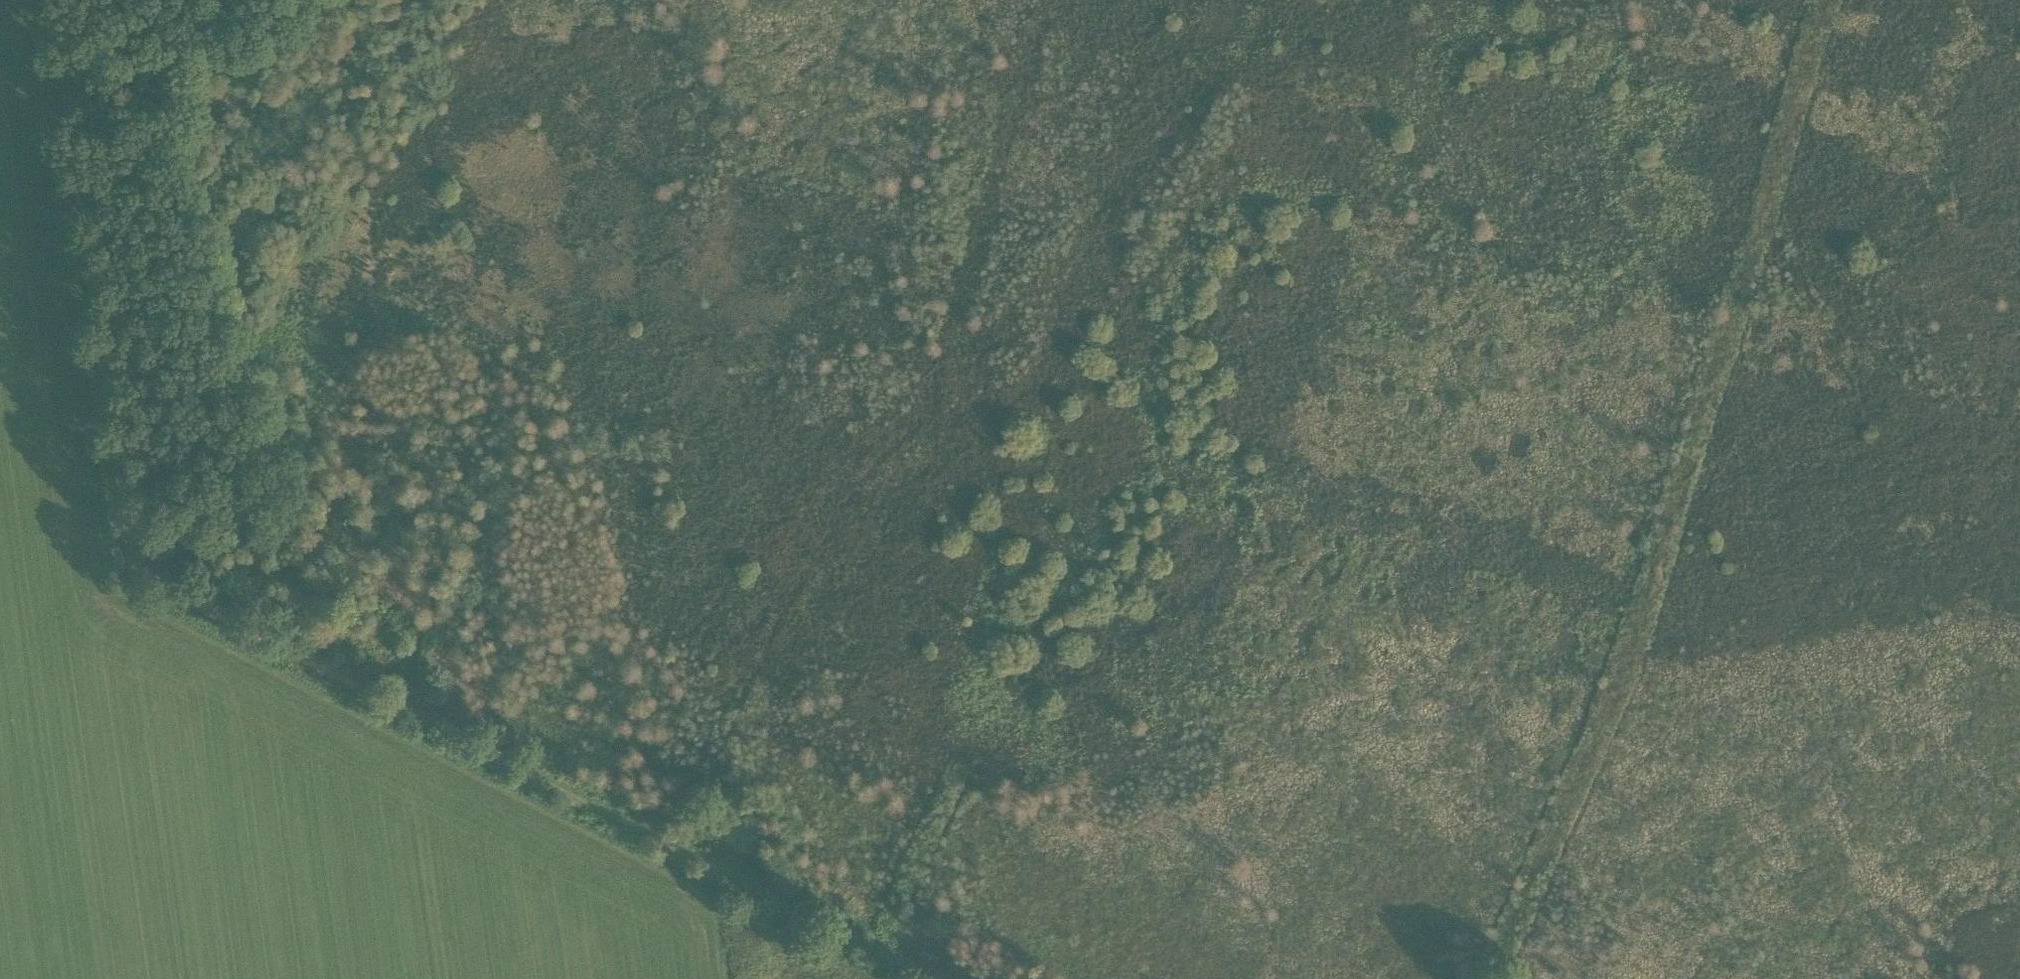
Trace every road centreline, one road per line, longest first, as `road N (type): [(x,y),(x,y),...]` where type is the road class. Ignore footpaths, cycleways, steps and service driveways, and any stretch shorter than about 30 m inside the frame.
road 1 (track): [(66,0),(154,585),(928,978)]

